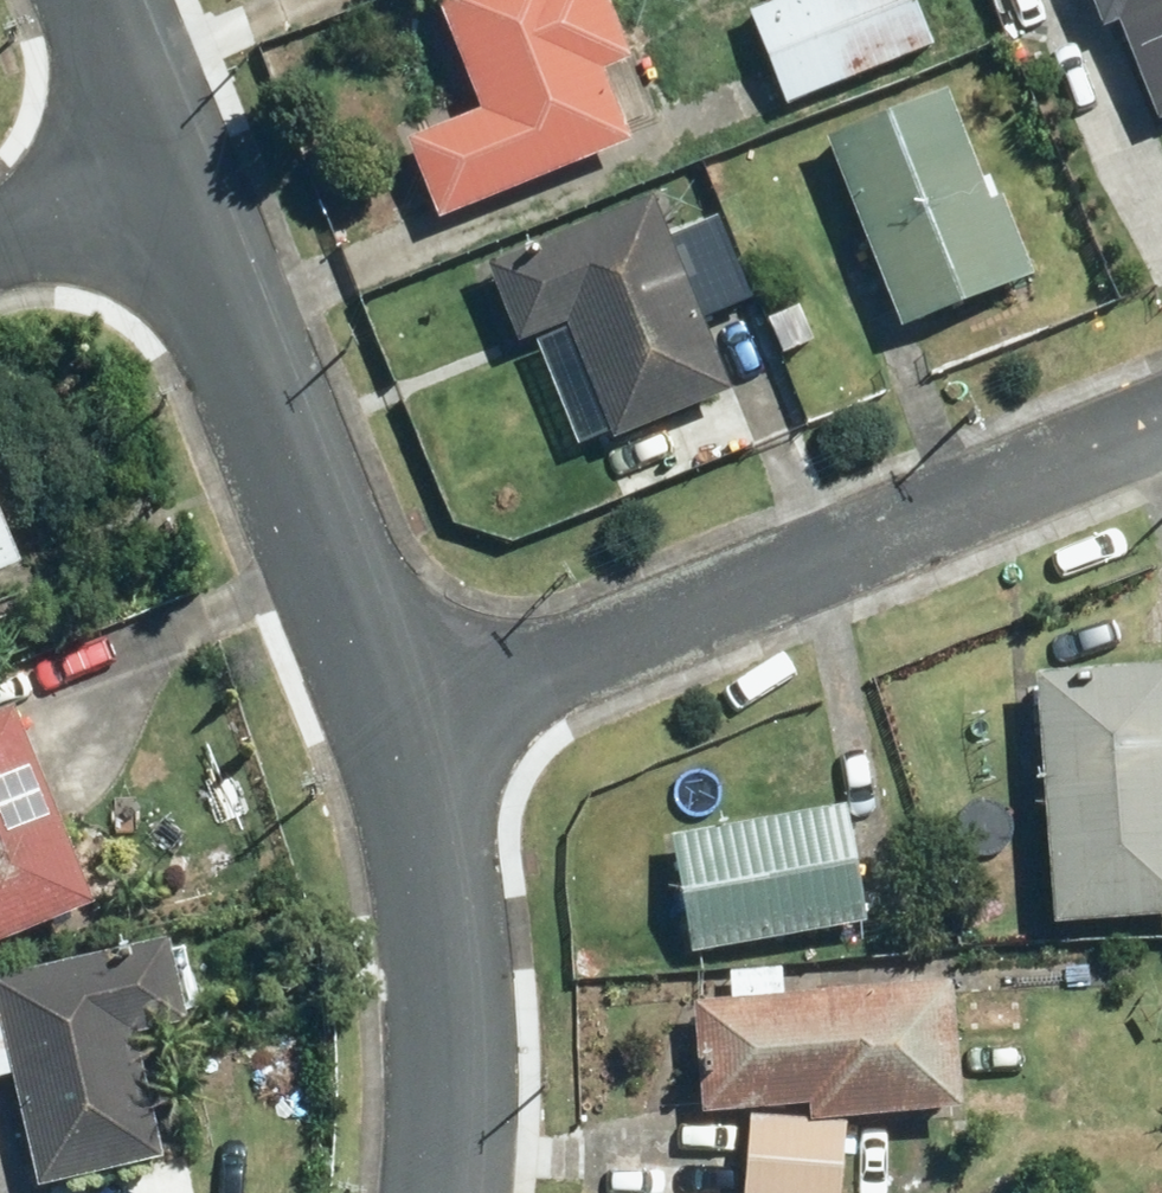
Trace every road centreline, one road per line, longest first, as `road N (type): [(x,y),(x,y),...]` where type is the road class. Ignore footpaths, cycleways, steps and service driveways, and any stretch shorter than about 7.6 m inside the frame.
road 1 (residential): [(1161,425),(407,733)]
road 2 (residential): [(165,171),(407,733)]
road 3 (residential): [(407,733),(461,954),(460,1130),(451,1192)]
road 4 (residential): [(98,0),(165,171)]
road 5 (residential): [(0,239),(165,171)]

